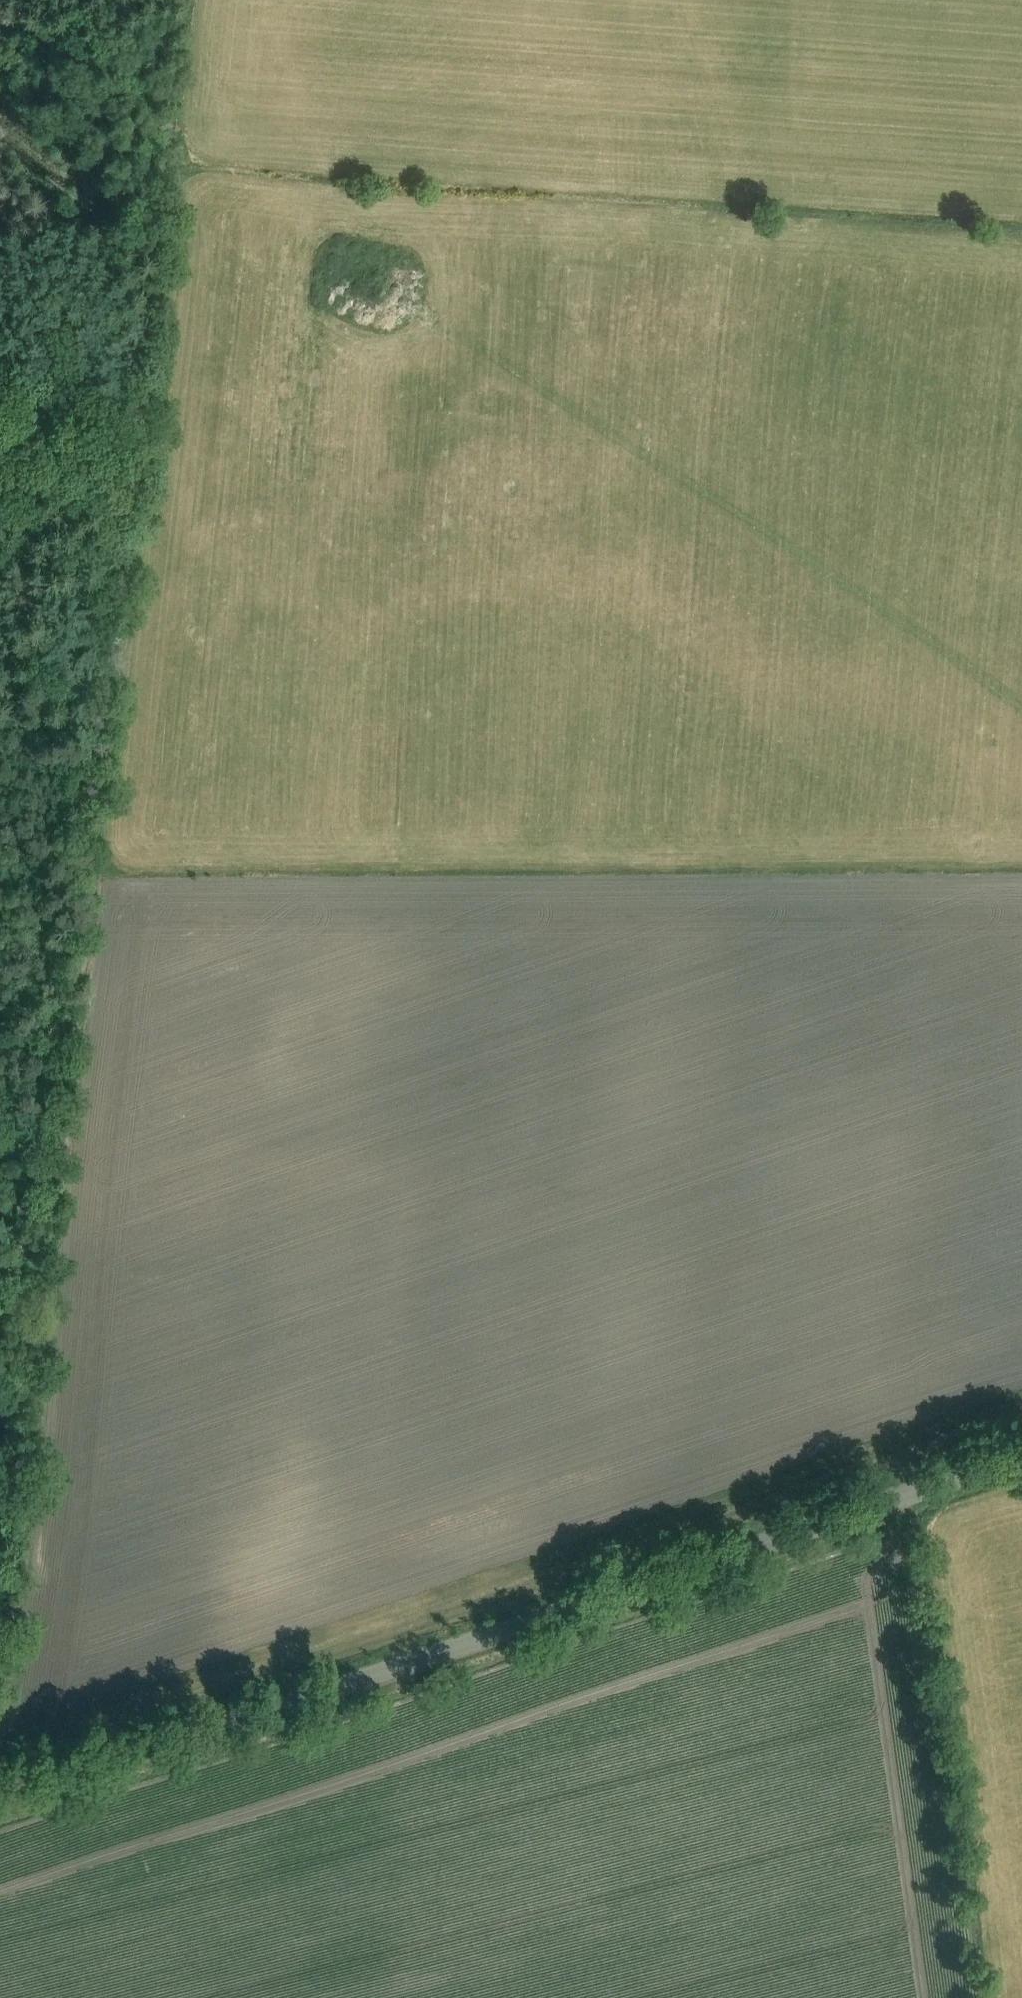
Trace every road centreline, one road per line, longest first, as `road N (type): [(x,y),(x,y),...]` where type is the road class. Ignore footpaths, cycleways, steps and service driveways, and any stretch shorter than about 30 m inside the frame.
road 1 (tertiary): [(0,1787),(620,1580),(1021,1459)]
road 2 (track): [(0,1167),(44,1089),(60,1038),(78,875),(70,793),(39,707),(0,645)]

